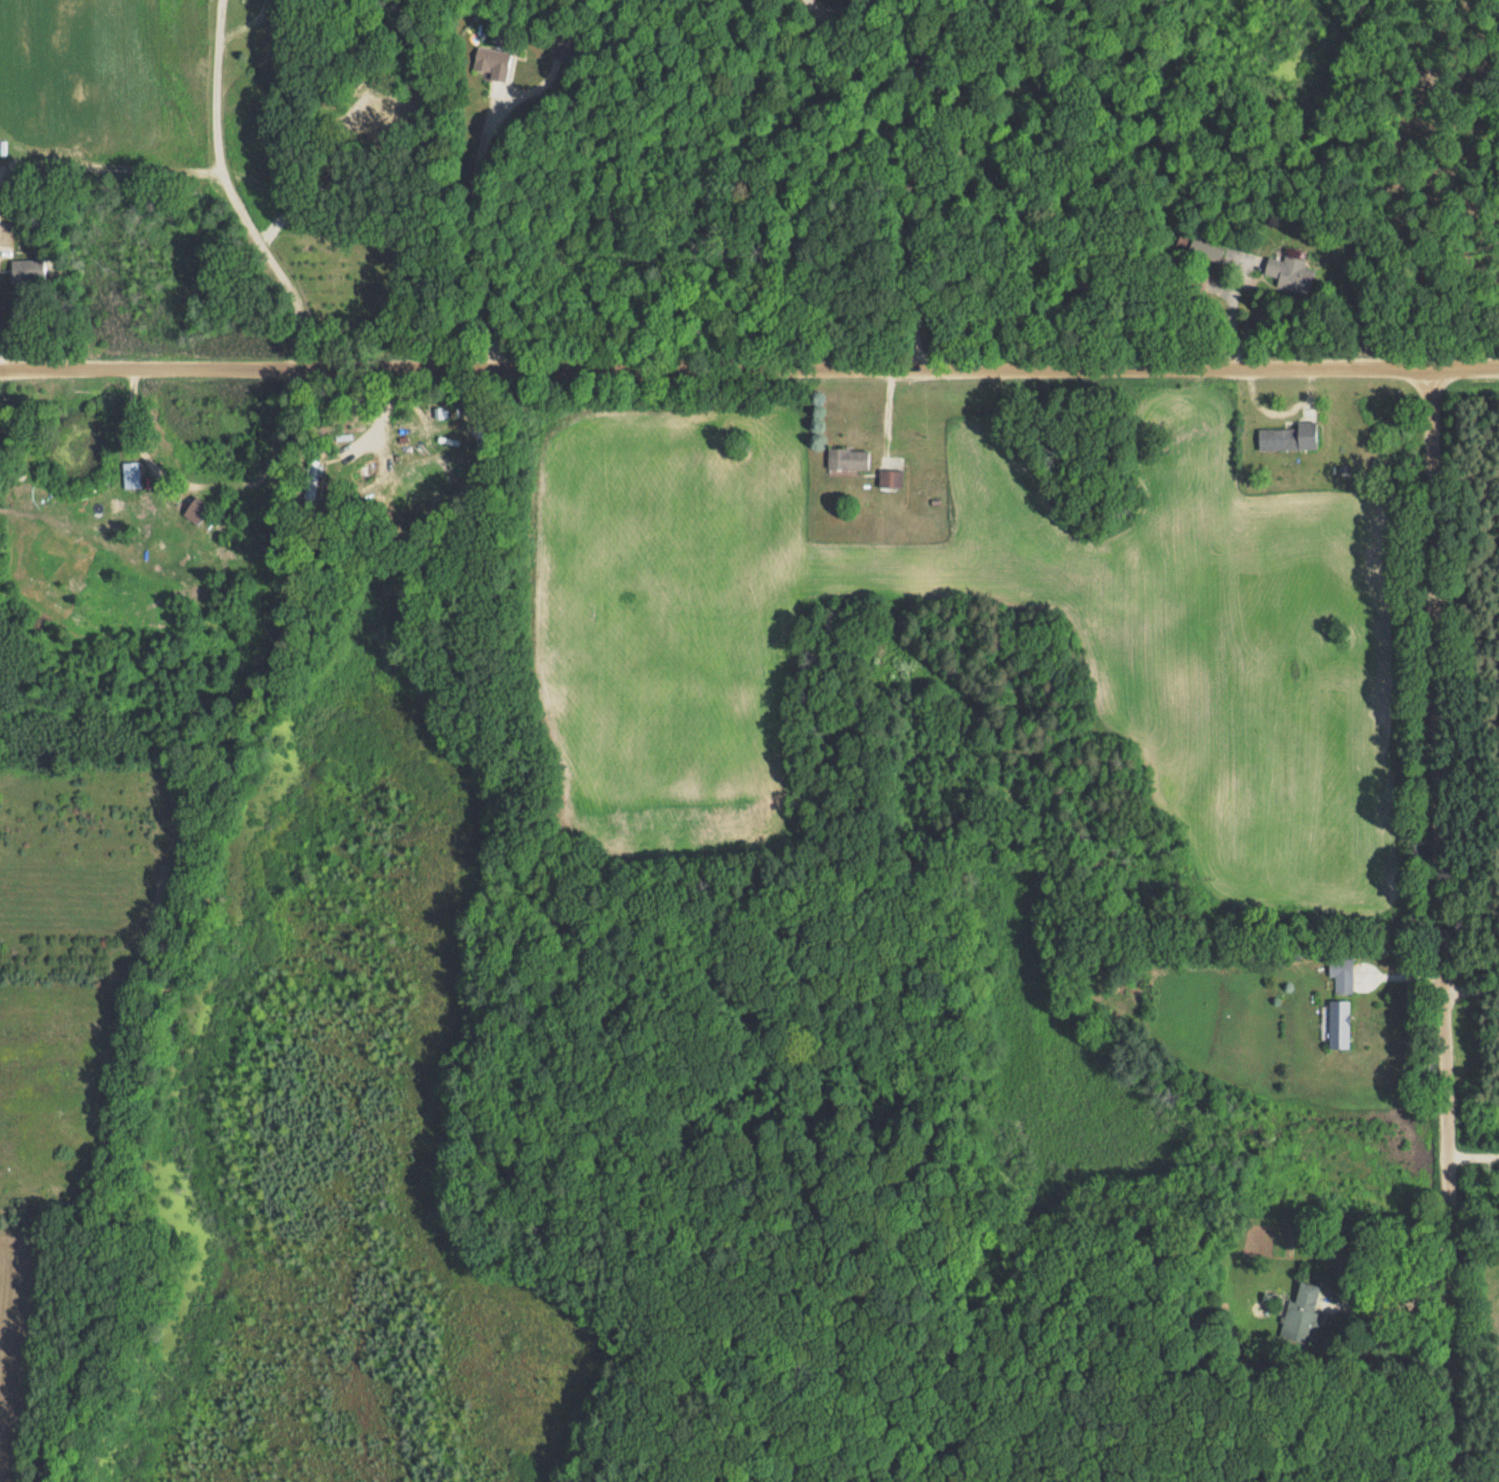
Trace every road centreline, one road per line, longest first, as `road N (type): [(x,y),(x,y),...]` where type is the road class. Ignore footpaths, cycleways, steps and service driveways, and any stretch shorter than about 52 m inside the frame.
road 1 (residential): [(0,370),(1498,369)]
road 2 (residential): [(1459,1481),(1431,370)]

